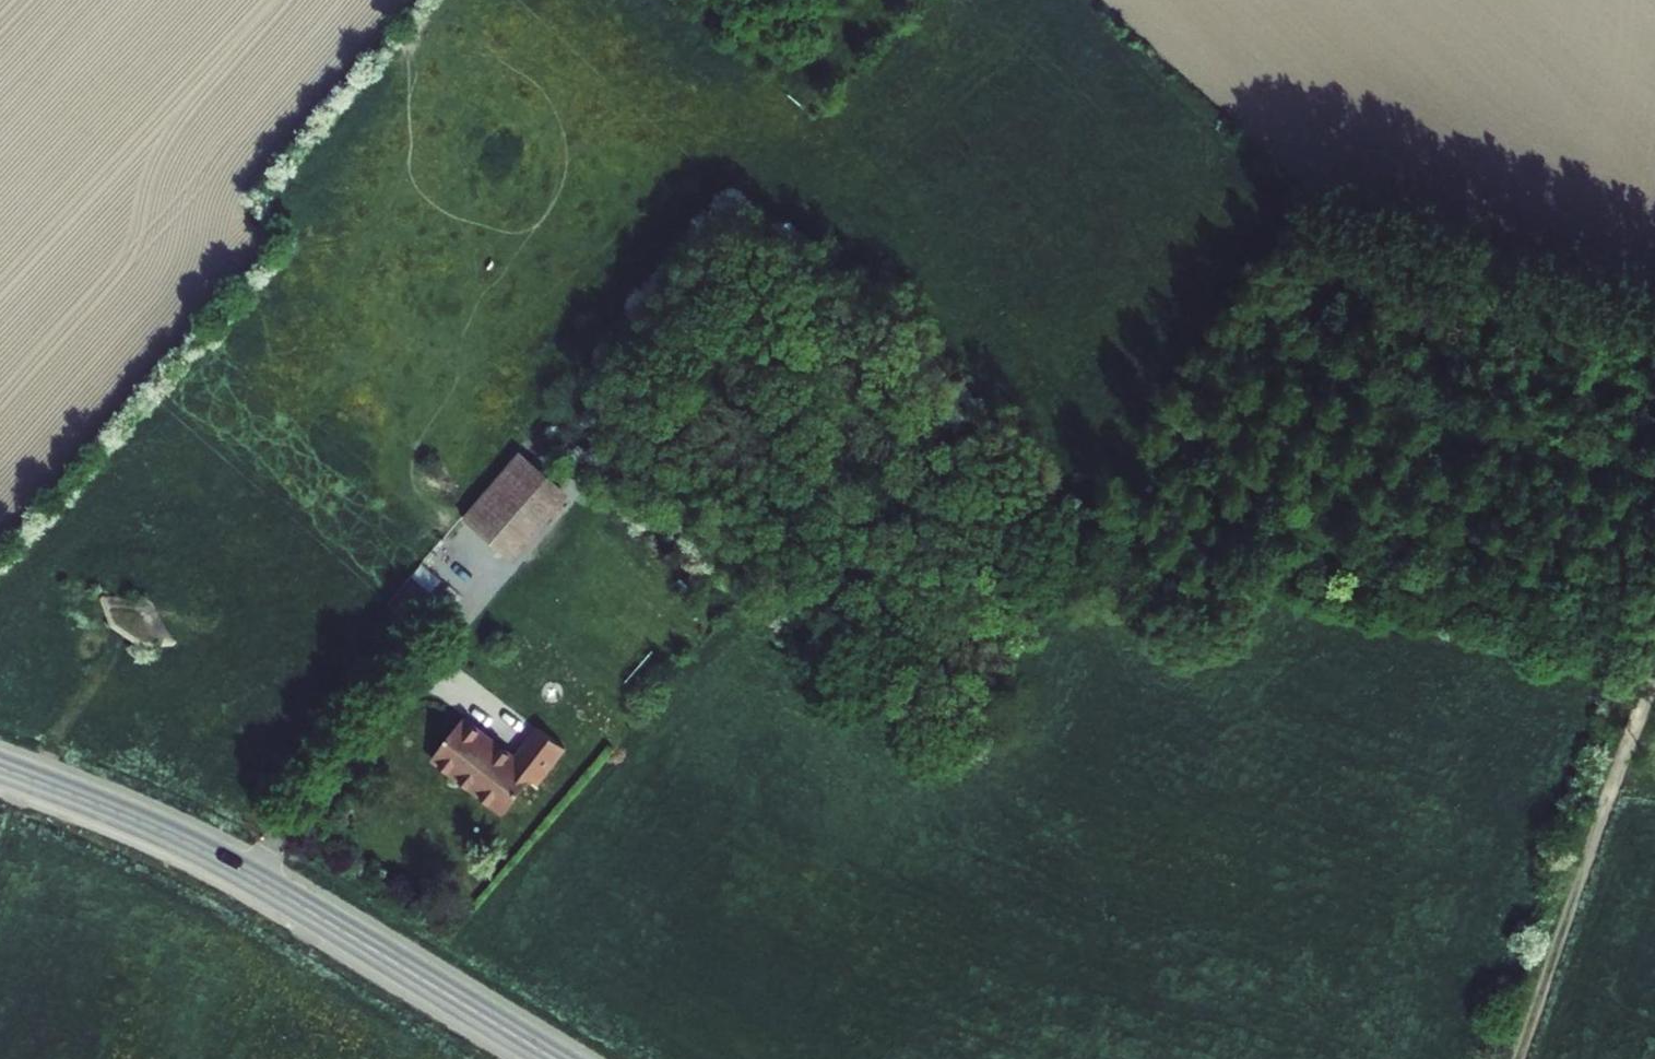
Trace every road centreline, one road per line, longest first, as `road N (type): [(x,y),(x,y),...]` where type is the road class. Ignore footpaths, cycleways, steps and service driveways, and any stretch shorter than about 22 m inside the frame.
road 1 (tertiary): [(0,769),(225,863),(550,1058)]
road 2 (track): [(1518,1058),(1654,666)]

